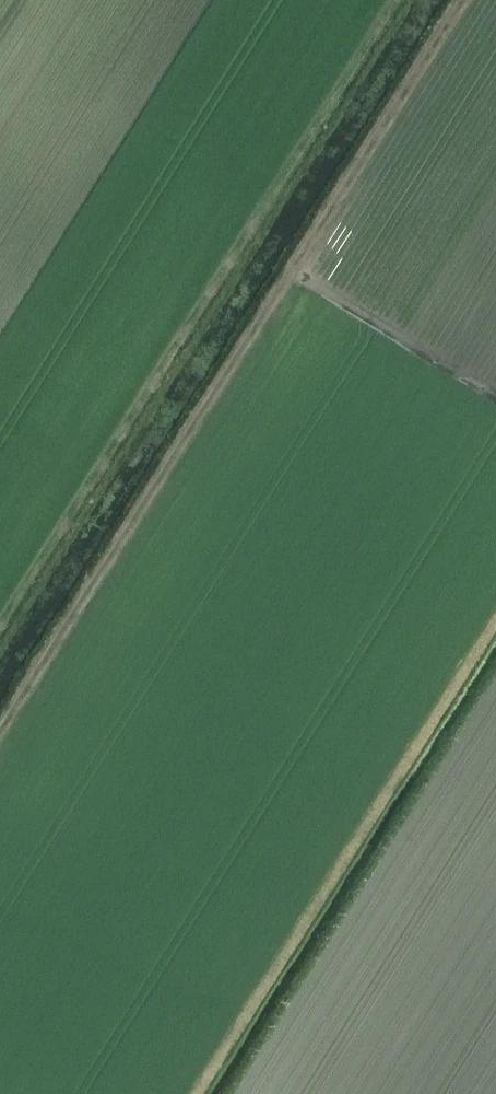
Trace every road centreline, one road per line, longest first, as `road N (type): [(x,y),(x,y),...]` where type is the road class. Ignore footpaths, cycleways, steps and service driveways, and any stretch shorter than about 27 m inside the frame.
road 1 (track): [(0,741),(468,0)]
road 2 (track): [(402,0),(0,636)]

